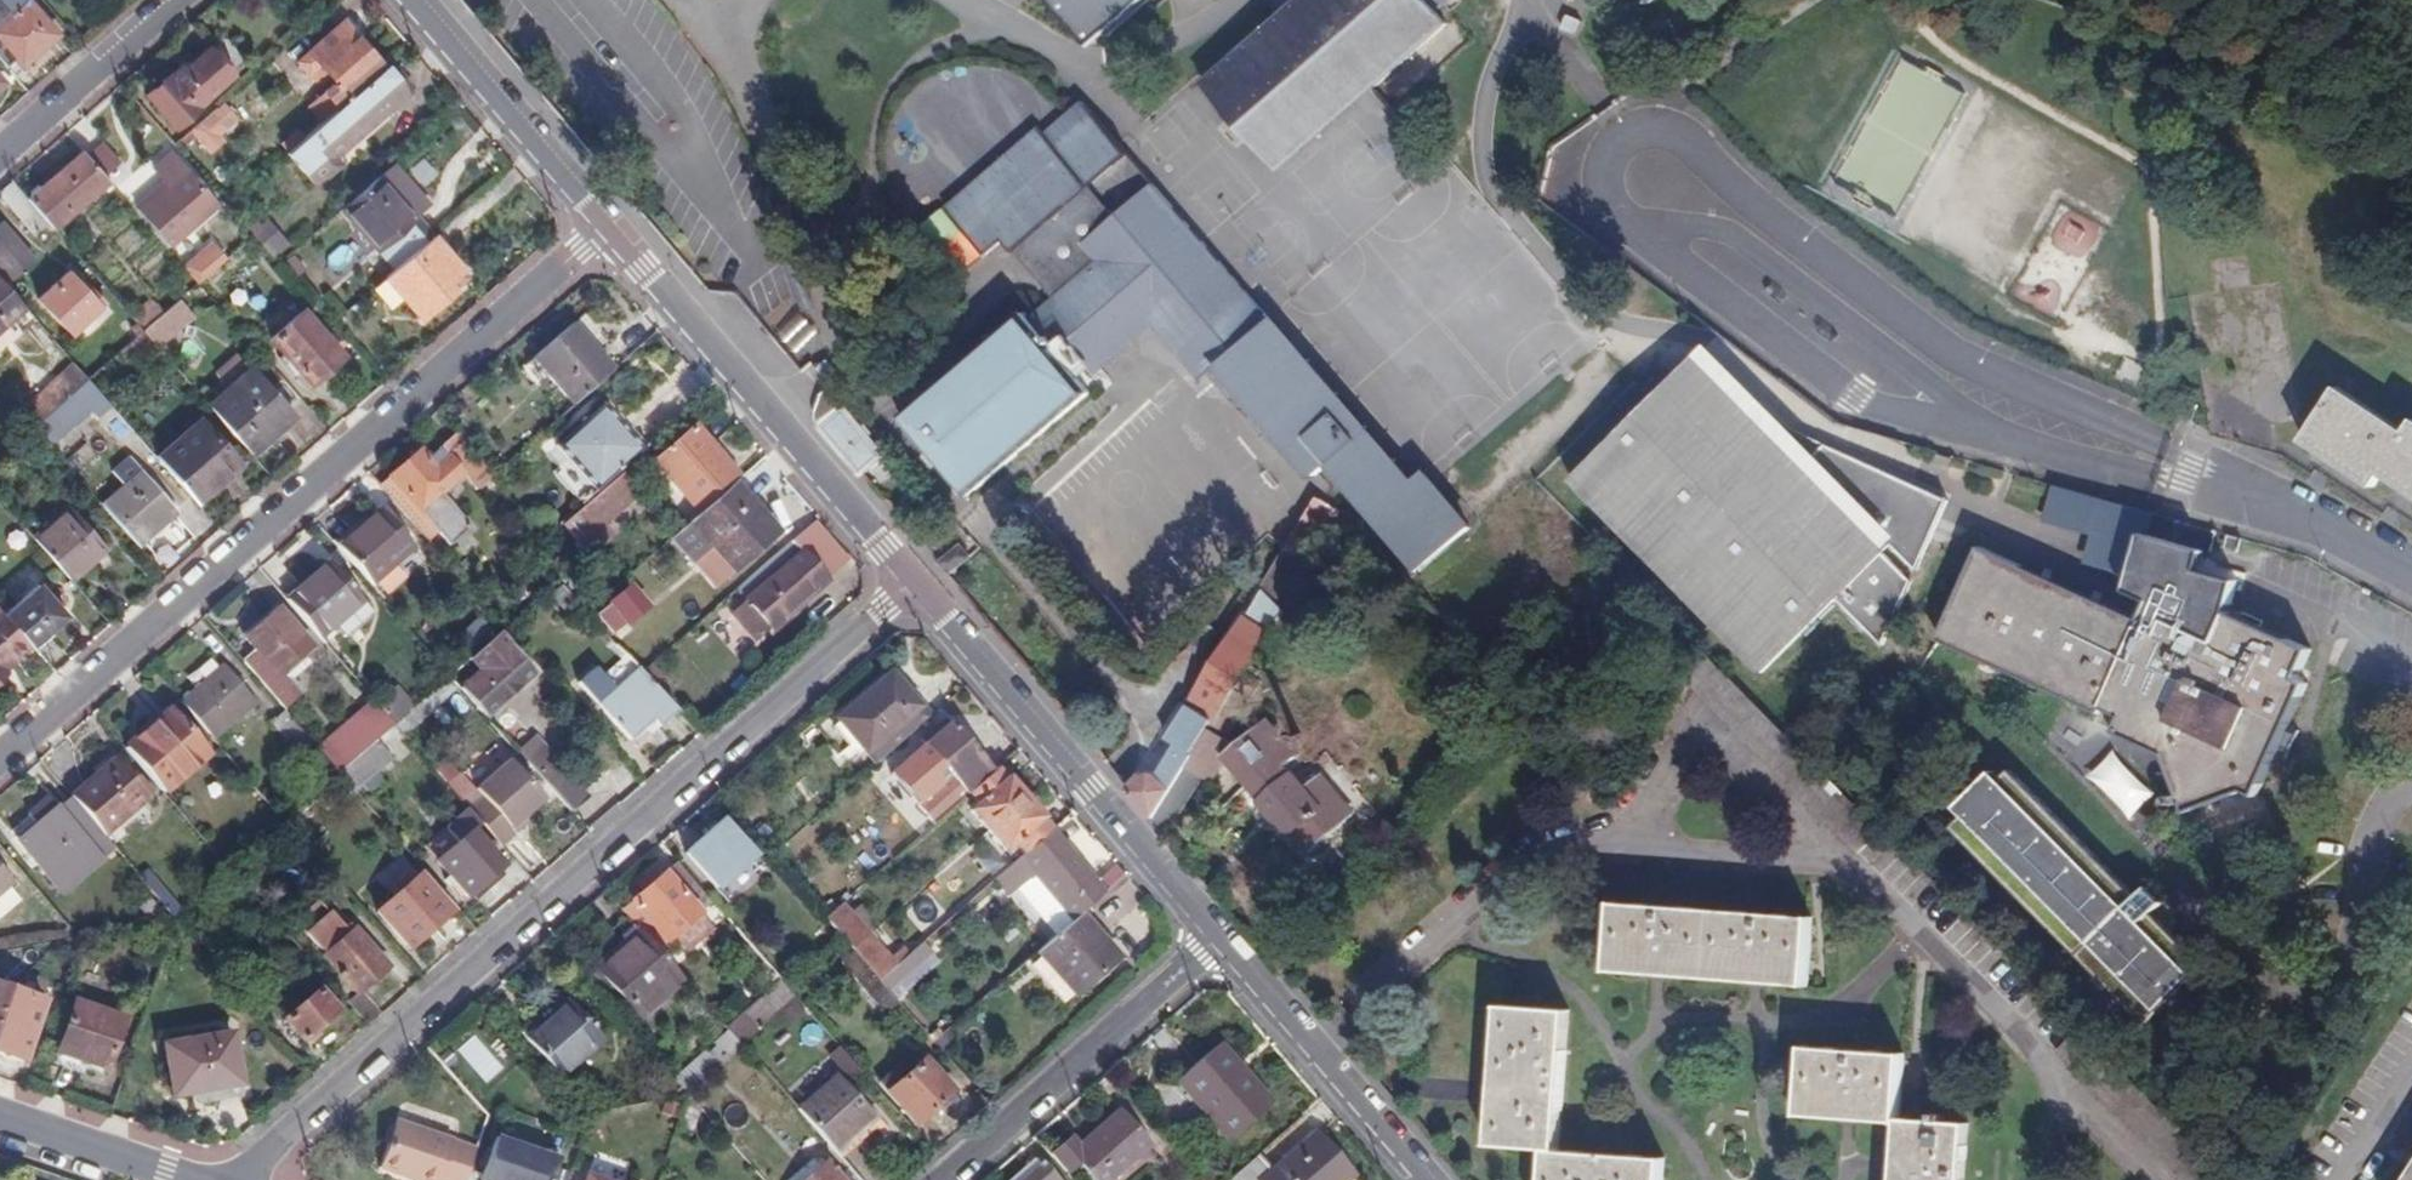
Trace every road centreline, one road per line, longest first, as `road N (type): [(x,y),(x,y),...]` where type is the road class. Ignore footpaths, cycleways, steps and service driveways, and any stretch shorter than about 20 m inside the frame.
road 1 (residential): [(914,583),(236,1179)]
road 2 (residential): [(606,243),(0,763)]
road 3 (tertiary): [(914,583),(1203,949)]
road 4 (residential): [(943,1179),(1203,949)]
road 5 (tertiary): [(606,243),(396,0)]
road 6 (tertiary): [(1203,949),(1414,1179)]
road 7 (tertiary): [(806,469),(606,243)]
road 8 (residential): [(161,0),(0,144)]
road 9 (tertiary): [(188,1179),(0,1117)]
road 10 (tertiary): [(806,469),(914,583)]
road 11 (residential): [(2270,512),(2411,578)]

